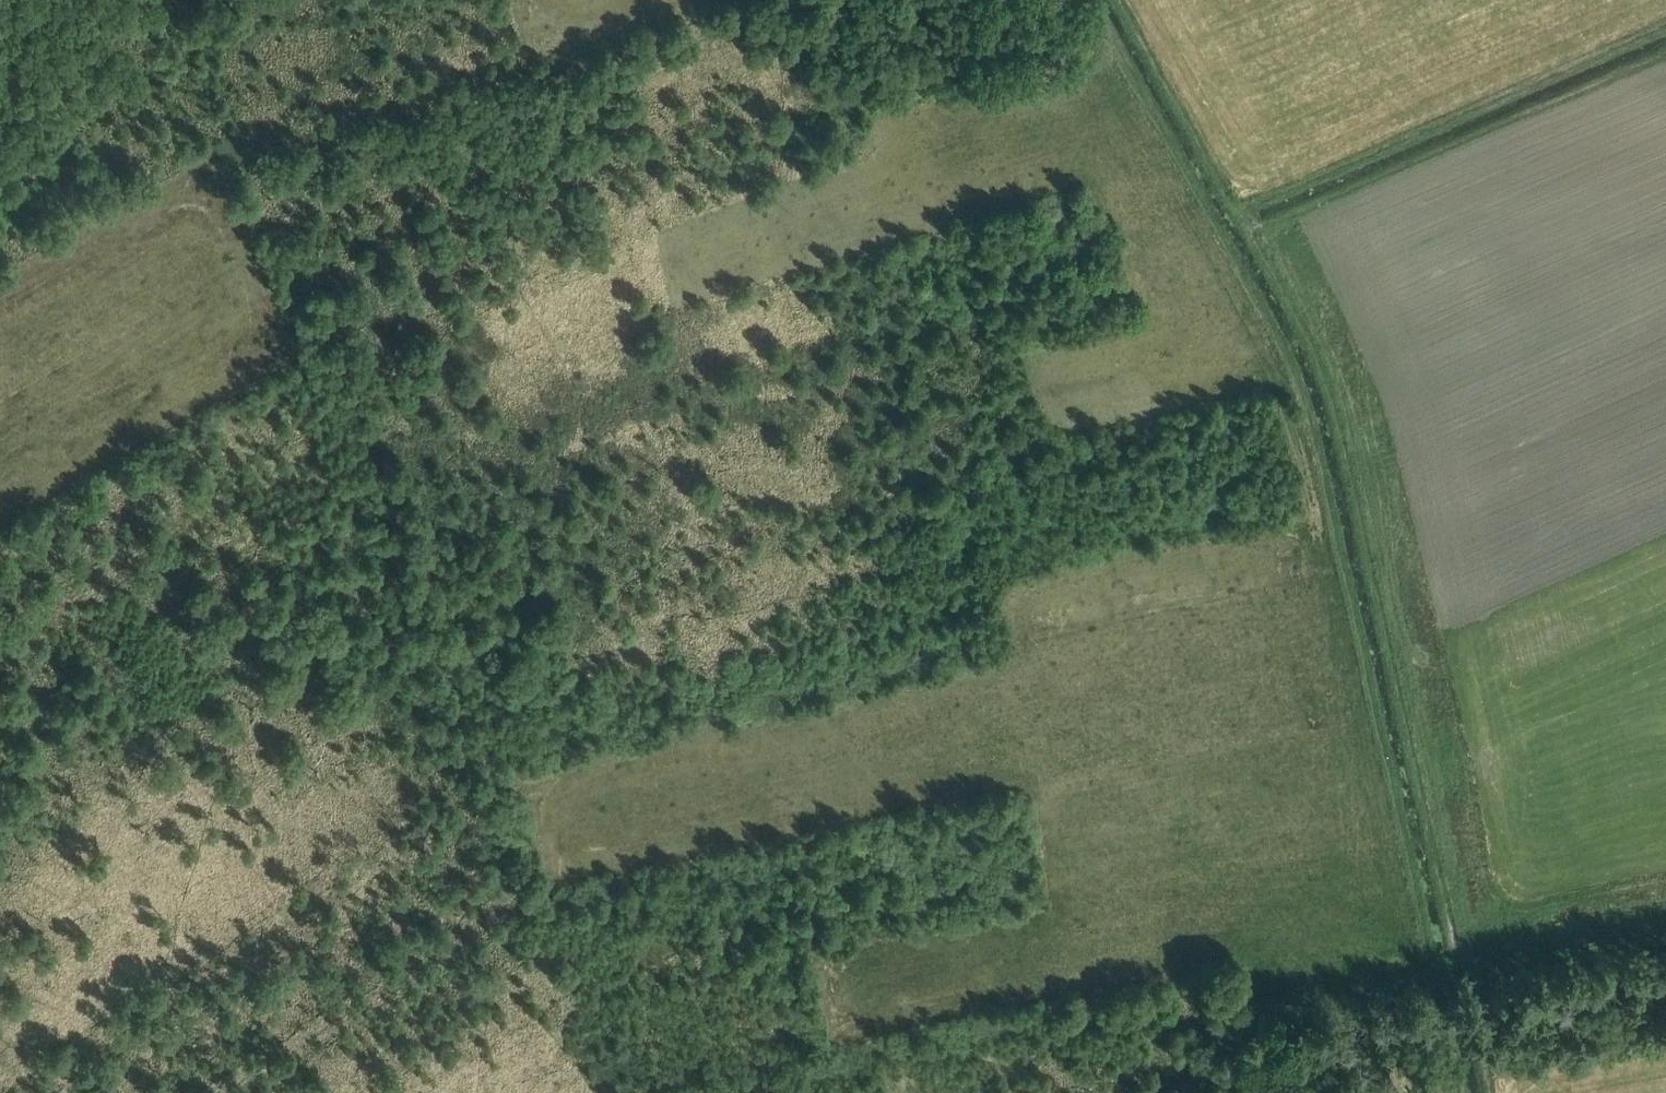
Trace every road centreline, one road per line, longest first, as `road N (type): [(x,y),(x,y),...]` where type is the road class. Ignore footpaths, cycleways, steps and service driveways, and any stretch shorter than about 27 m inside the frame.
road 1 (track): [(1665,935),(1438,977)]

